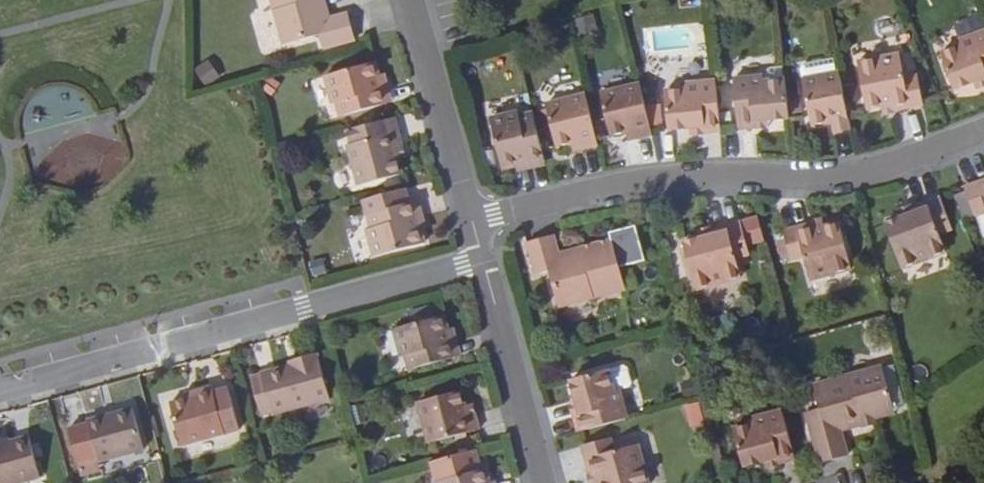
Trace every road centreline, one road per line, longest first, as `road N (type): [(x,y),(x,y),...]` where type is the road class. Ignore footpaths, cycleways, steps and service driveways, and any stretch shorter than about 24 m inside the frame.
road 1 (residential): [(983,125),(849,171),(631,180),(471,219)]
road 2 (residential): [(0,386),(481,259)]
road 3 (residential): [(481,259),(545,482)]
road 4 (residential): [(410,0),(471,219)]

